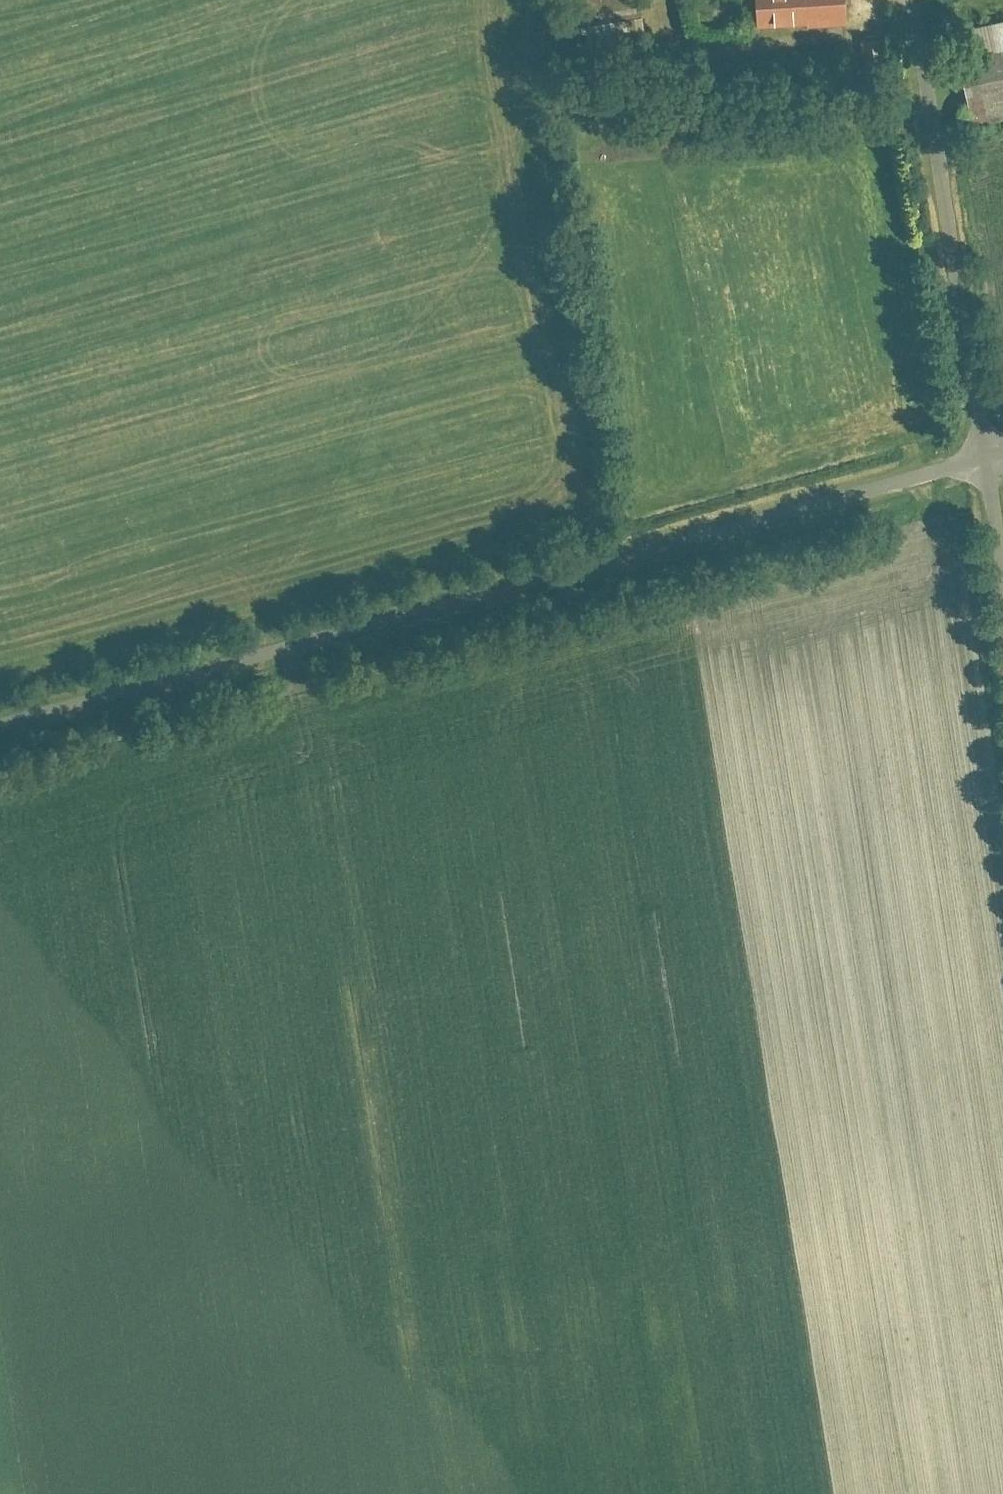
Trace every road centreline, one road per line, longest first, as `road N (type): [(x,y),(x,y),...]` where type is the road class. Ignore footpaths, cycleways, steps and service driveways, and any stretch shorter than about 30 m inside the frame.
road 1 (residential): [(0,723),(989,454)]
road 2 (residential): [(911,0),(989,454)]

